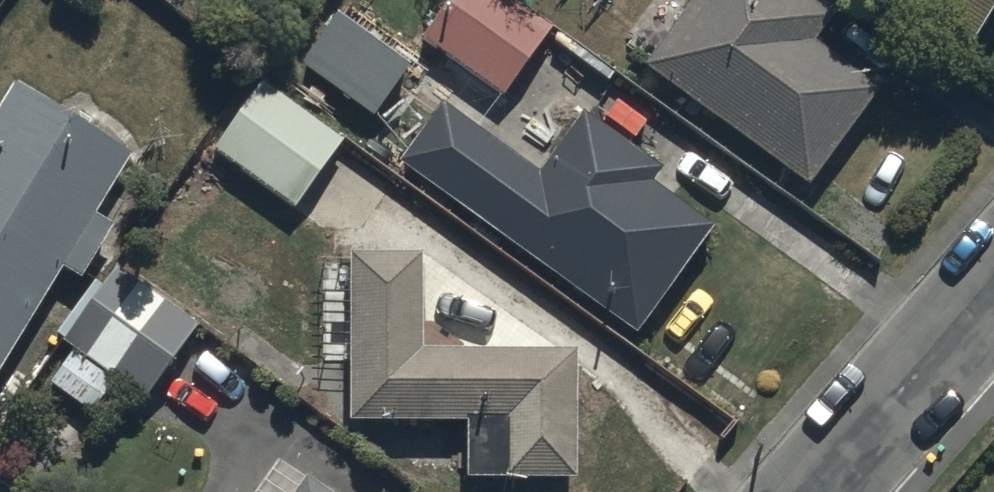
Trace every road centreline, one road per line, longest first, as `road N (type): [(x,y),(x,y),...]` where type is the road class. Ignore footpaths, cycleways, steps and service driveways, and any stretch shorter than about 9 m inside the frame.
road 1 (residential): [(993,291),(811,491)]

